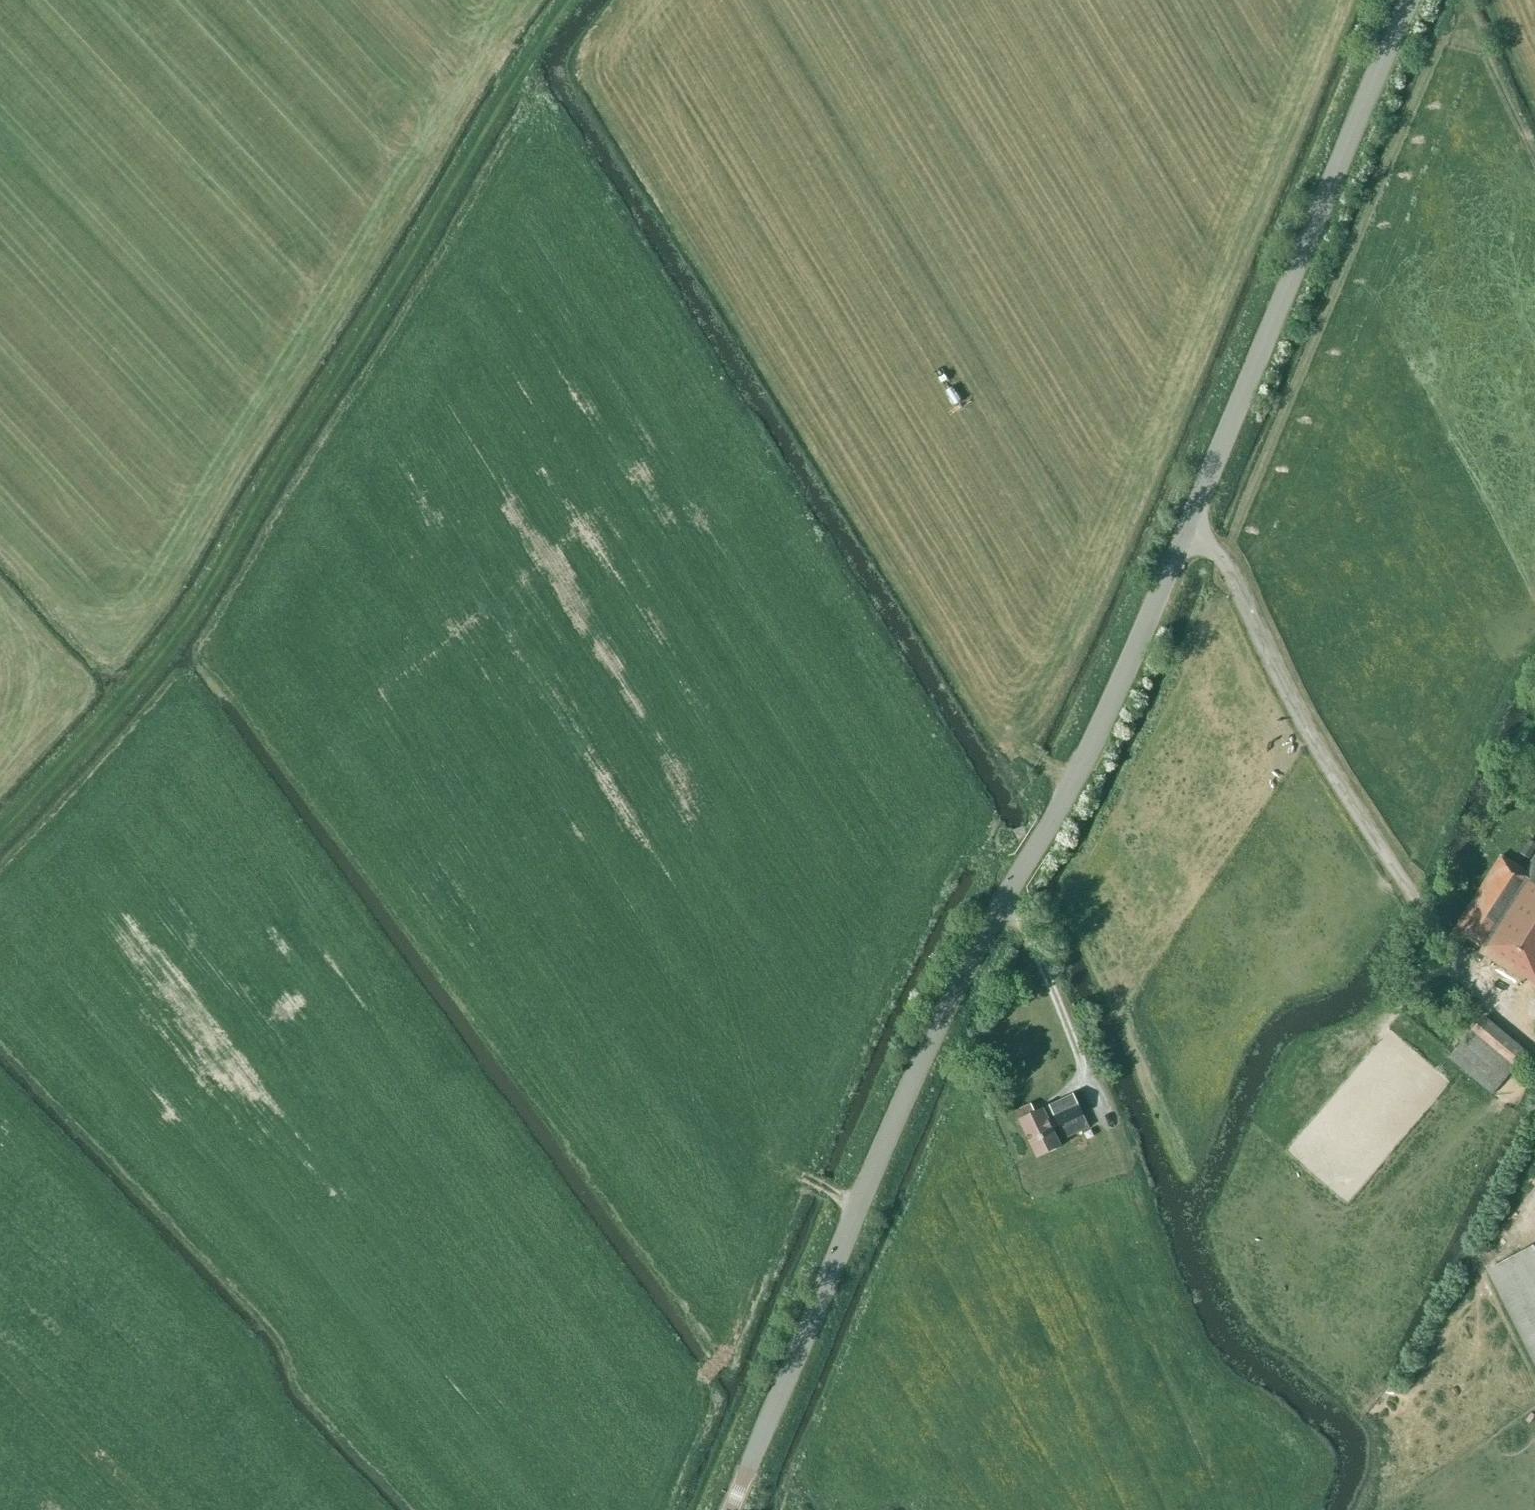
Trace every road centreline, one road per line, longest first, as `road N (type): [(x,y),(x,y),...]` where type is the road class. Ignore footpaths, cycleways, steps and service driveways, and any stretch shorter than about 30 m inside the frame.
road 1 (tertiary): [(731,1509),(946,1007),(1089,754),(1410,0)]

